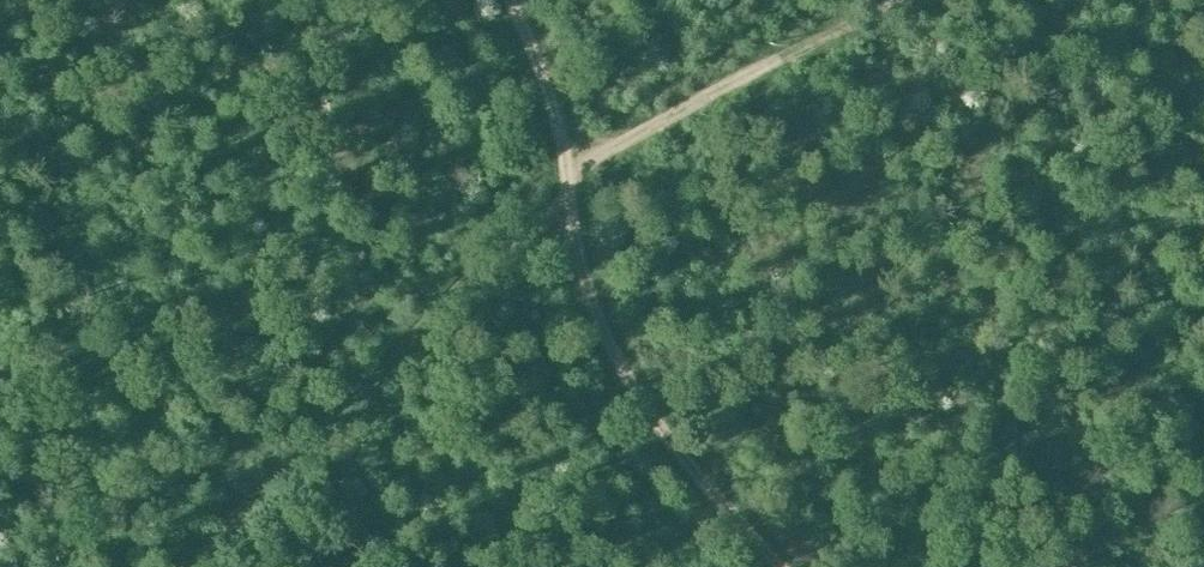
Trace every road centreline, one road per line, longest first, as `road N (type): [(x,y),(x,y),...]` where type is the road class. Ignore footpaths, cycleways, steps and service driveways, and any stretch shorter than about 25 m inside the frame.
road 1 (track): [(509,0),(559,136),(571,236),(598,334),(660,431),(777,566)]
road 2 (track): [(184,566),(288,473),(475,263),(568,210)]
road 3 (track): [(565,175),(623,136),(888,0)]

